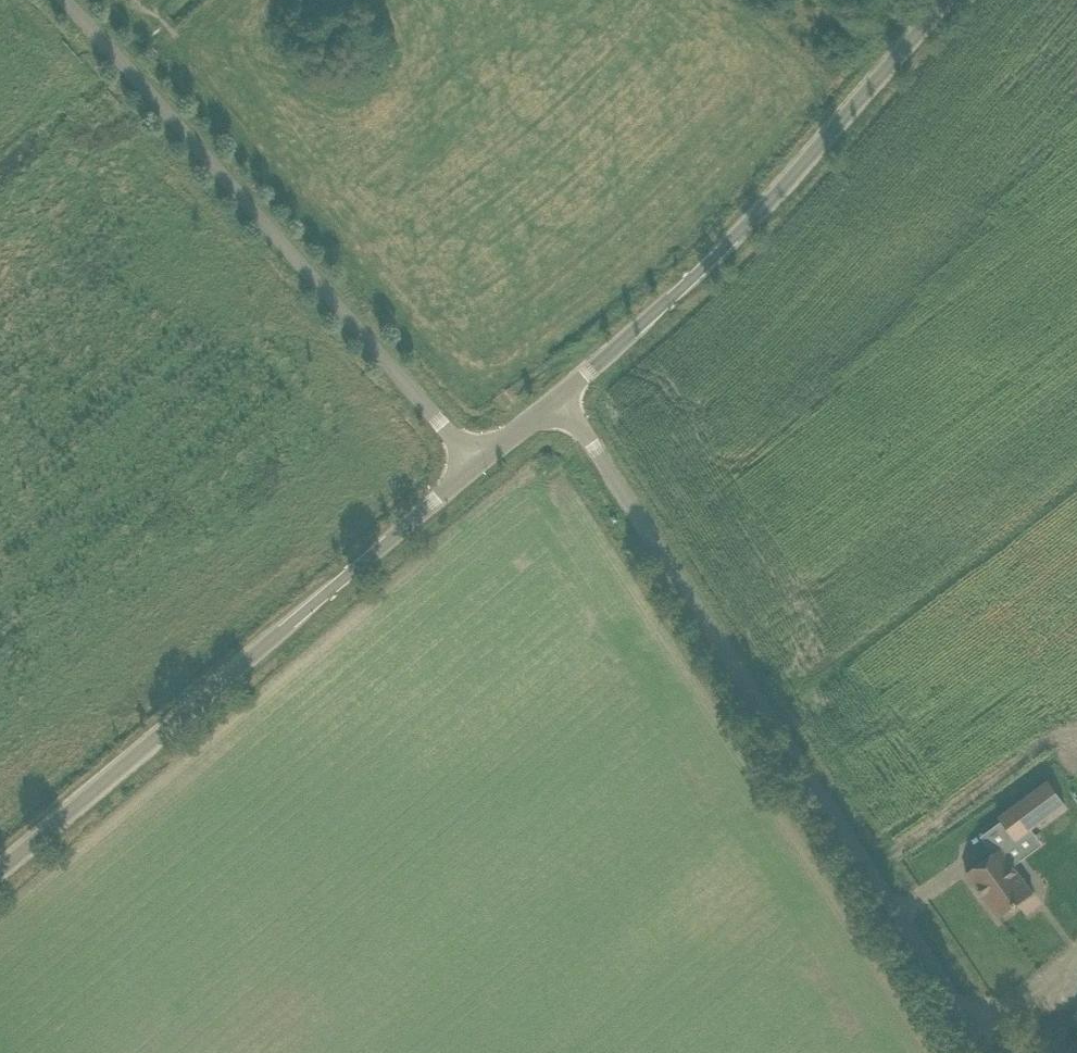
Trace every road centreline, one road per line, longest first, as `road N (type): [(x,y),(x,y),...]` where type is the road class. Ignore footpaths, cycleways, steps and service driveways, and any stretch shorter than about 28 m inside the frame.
road 1 (unclassified): [(989,1052),(560,399)]
road 2 (unclassified): [(475,464),(51,0)]
road 3 (unclassified): [(0,867),(475,464)]
road 4 (unclassified): [(560,399),(736,240),(945,0)]

